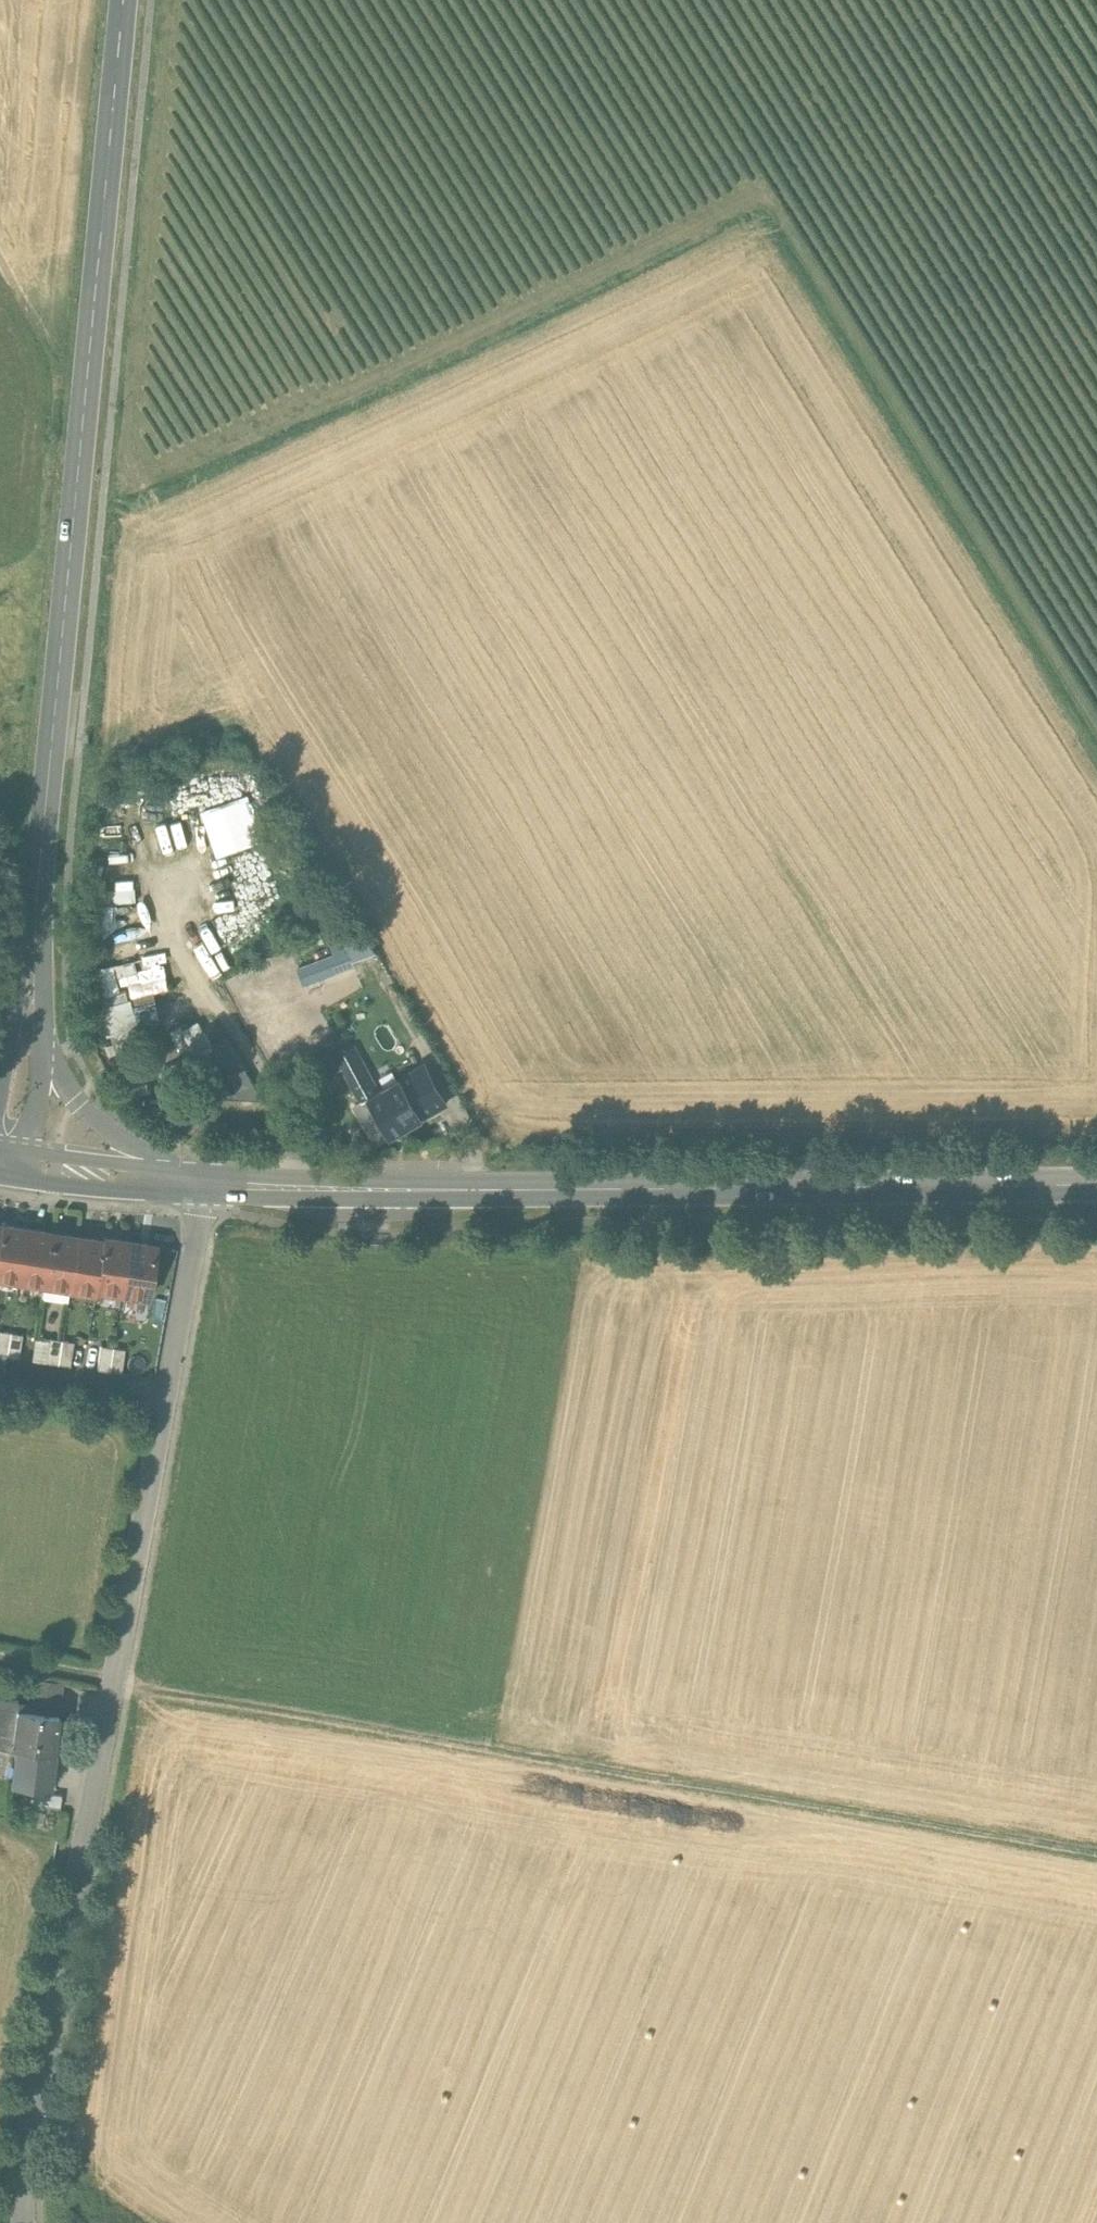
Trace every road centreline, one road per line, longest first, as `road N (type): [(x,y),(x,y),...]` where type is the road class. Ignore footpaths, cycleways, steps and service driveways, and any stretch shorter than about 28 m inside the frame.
road 1 (track): [(82,517),(758,204),(1027,0)]
road 2 (unclassified): [(24,2222),(205,1186)]
road 3 (tertiary): [(31,1018),(134,0)]
road 4 (secondary): [(1096,1187),(205,1186)]
road 5 (track): [(1096,747),(758,204)]
road 6 (secondary): [(187,1184),(105,1133),(79,1106),(31,1018)]
road 7 (secondary): [(187,1184),(4,1164)]
road 8 (tertiary): [(4,1164),(31,1018)]

